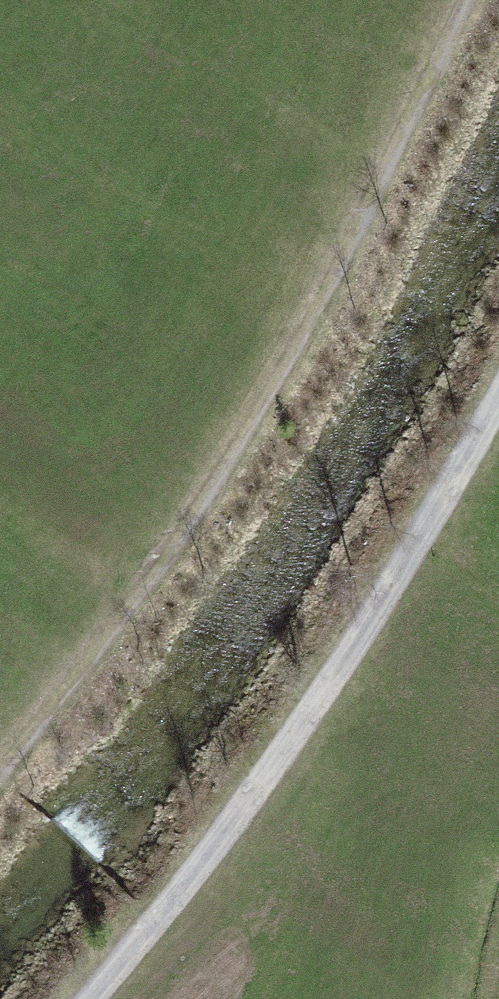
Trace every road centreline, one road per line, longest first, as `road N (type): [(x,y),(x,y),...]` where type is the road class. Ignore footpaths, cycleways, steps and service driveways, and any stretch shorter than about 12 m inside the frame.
road 1 (track): [(0,782),(142,604),(277,399),(345,269),(465,0)]
road 2 (track): [(498,398),(461,476),(228,834),(87,998)]

